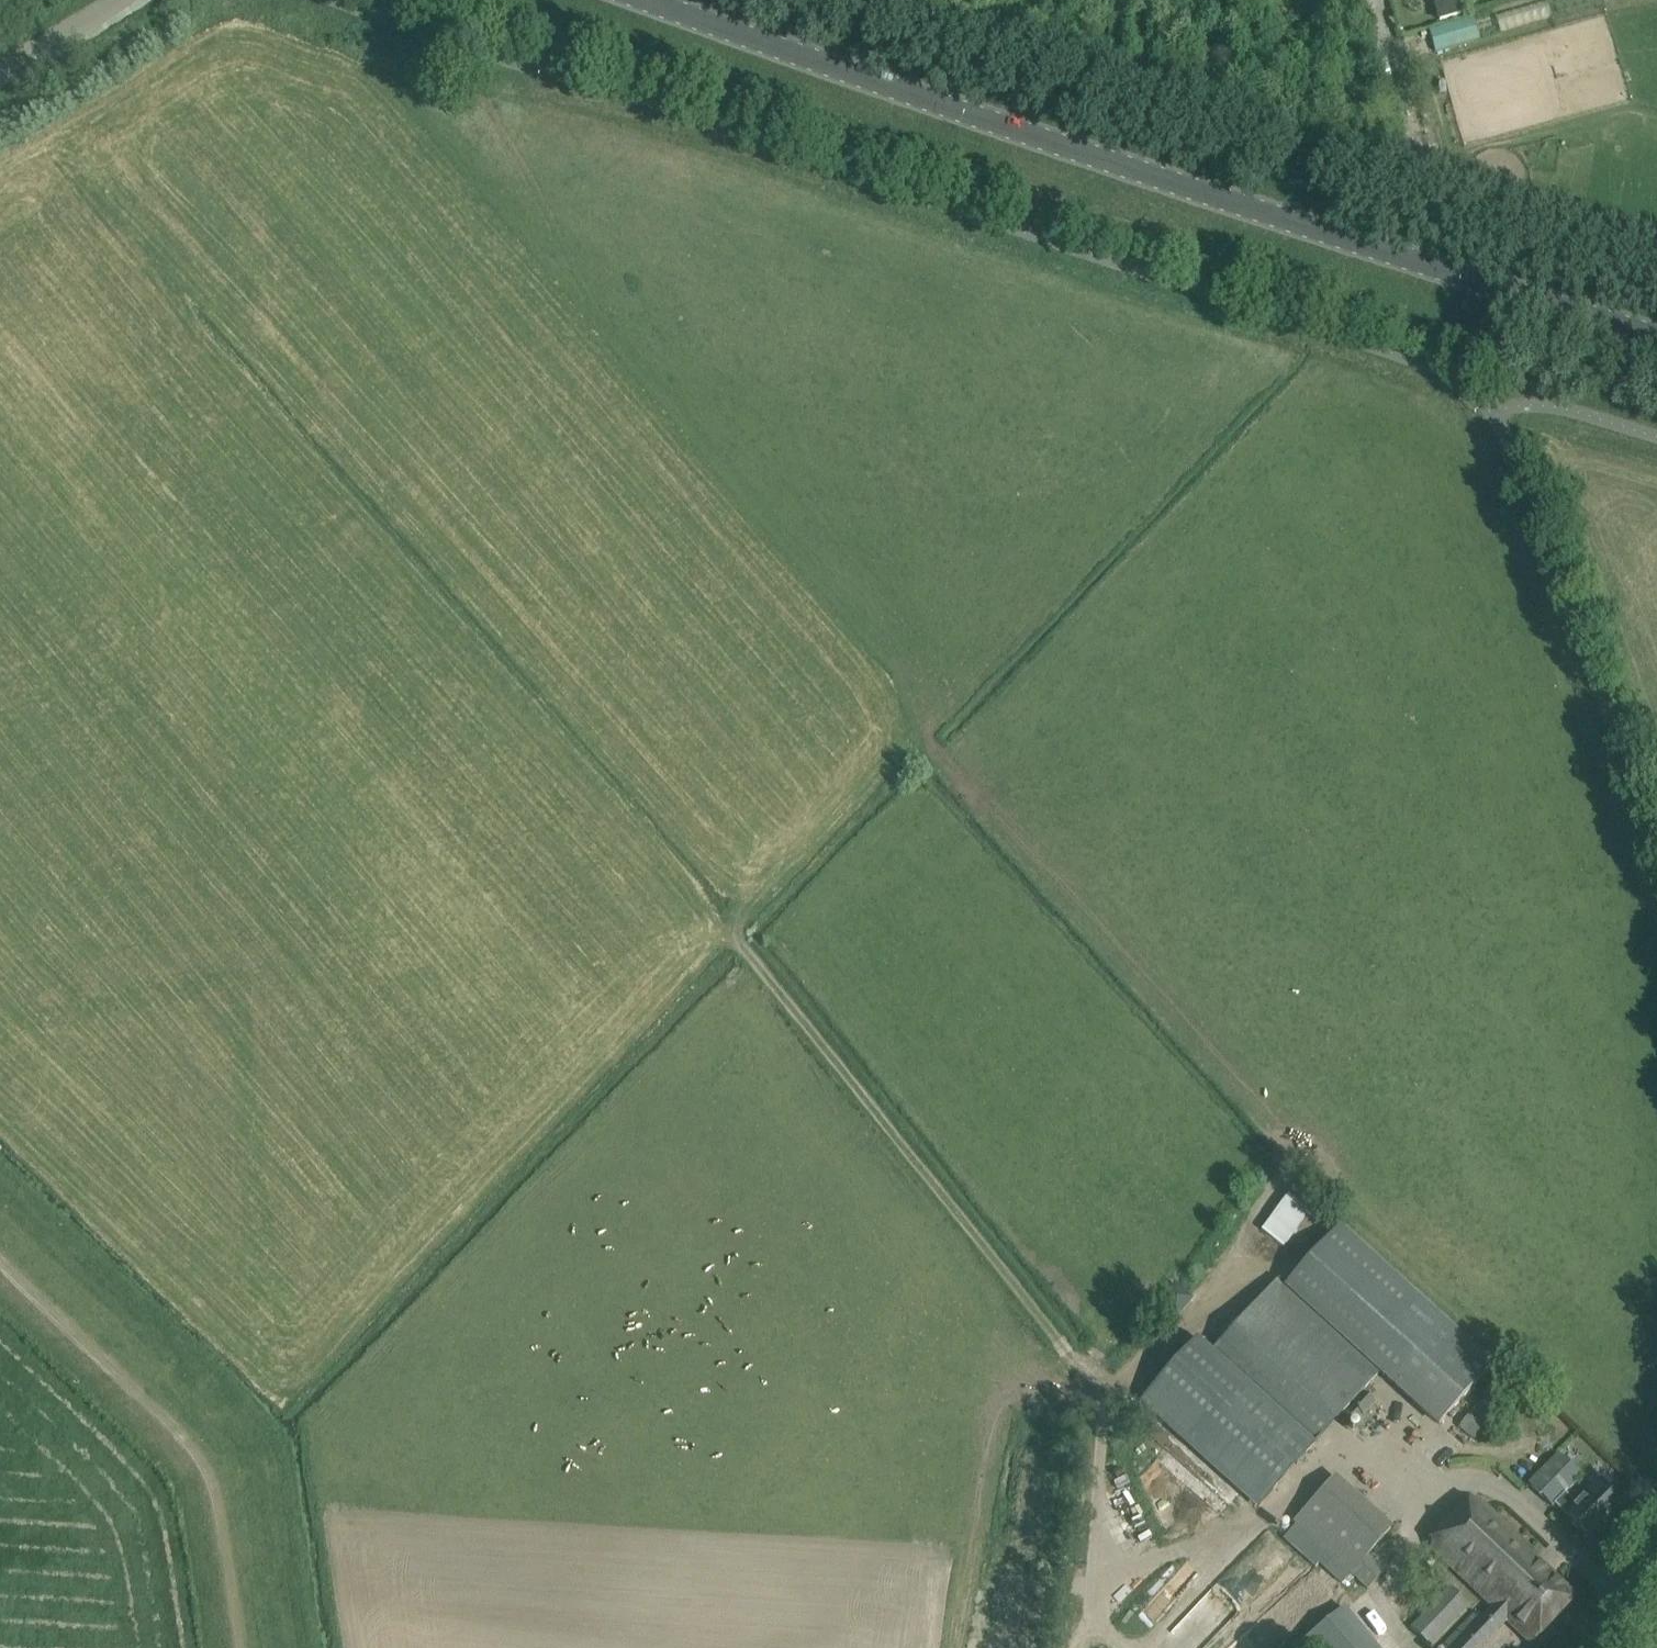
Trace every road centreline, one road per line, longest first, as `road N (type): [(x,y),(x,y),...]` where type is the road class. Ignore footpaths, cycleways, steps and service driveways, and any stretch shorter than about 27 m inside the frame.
road 1 (secondary): [(1656,337),(1009,128),(658,0)]

